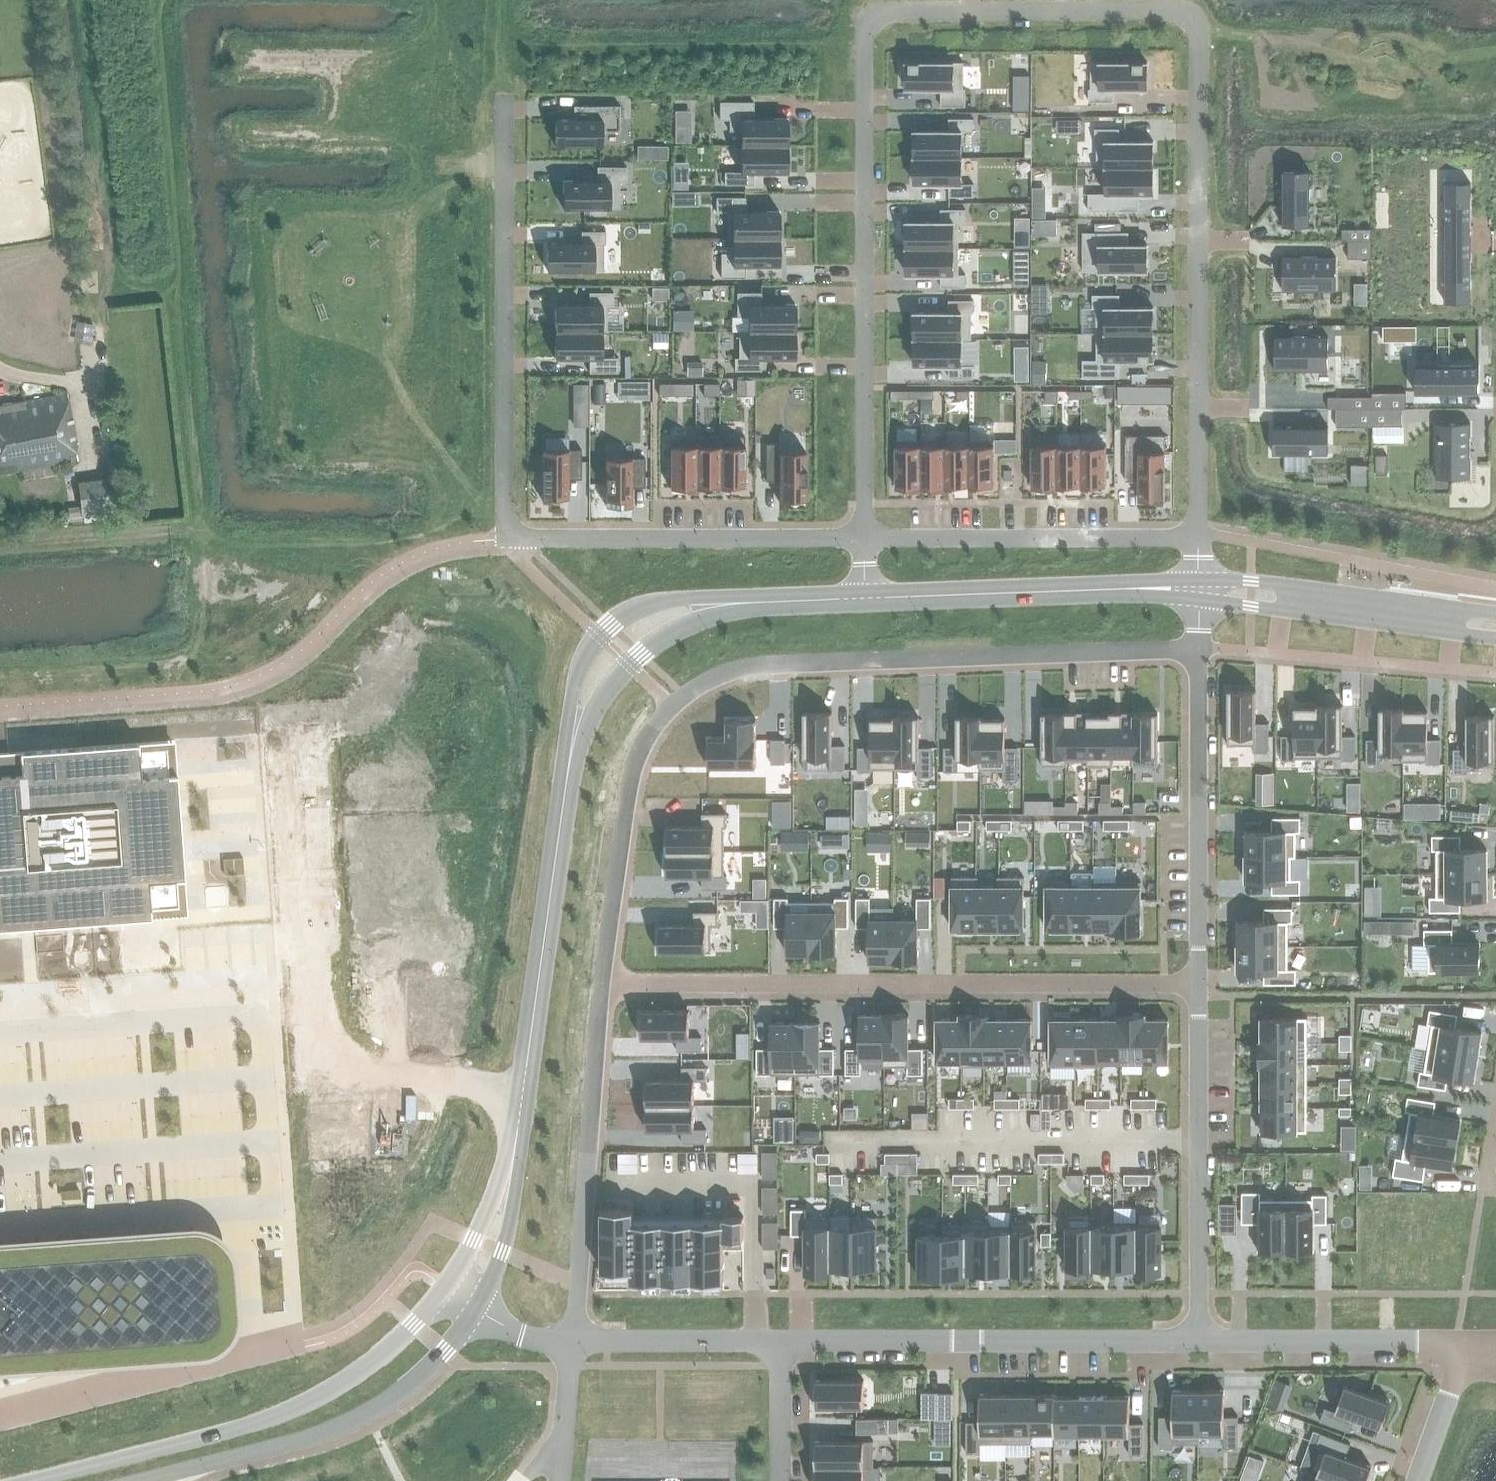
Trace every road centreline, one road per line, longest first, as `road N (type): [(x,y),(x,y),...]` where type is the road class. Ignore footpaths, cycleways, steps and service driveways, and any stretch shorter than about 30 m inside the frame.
road 1 (residential): [(1199,533),(1198,33),(1185,12),(878,13),(863,34),(863,540)]
road 2 (residential): [(603,983),(635,760),(669,708),(710,678),(749,665),(1197,649)]
road 3 (residential): [(863,540),(510,536),(502,95)]
road 4 (residential): [(603,983),(1196,984)]
road 5 (tertiary): [(444,1287),(363,1370),(305,1404),(256,1424),(33,1480)]
road 6 (tertiary): [(513,1161),(573,738)]
road 7 (residential): [(782,1342),(1197,1343)]
road 8 (tertiary): [(145,1480),(365,1415),(445,1352),(476,1308)]
road 9 (residential): [(1197,1343),(1196,984)]
road 10 (residential): [(574,1340),(603,983)]
road 11 (residential): [(1199,533),(863,540)]
road 12 (residential): [(1196,984),(1197,649)]
road 13 (tertiary): [(1198,601),(1495,640)]
road 14 (tertiary): [(1495,613),(1251,581),(1199,582)]
road 15 (residential): [(1197,1343),(1466,1345)]
road 16 (tertiary): [(745,602),(668,602),(626,617),(588,657),(573,698),(573,738)]
road 17 (tertiary): [(865,598),(1115,590)]
road 18 (tertiary): [(573,738),(628,664),(663,638),(745,602)]
road 19 (residential): [(574,1340),(782,1342)]
road 20 (tertiary): [(476,1308),(501,1252),(513,1161)]
road 21 (tertiary): [(513,1161),(444,1287)]
road 22 (residential): [(1466,1345),(1418,1480)]
road 23 (unclassified): [(558,1480),(574,1340)]
road 24 (residential): [(782,1342),(781,1480)]

